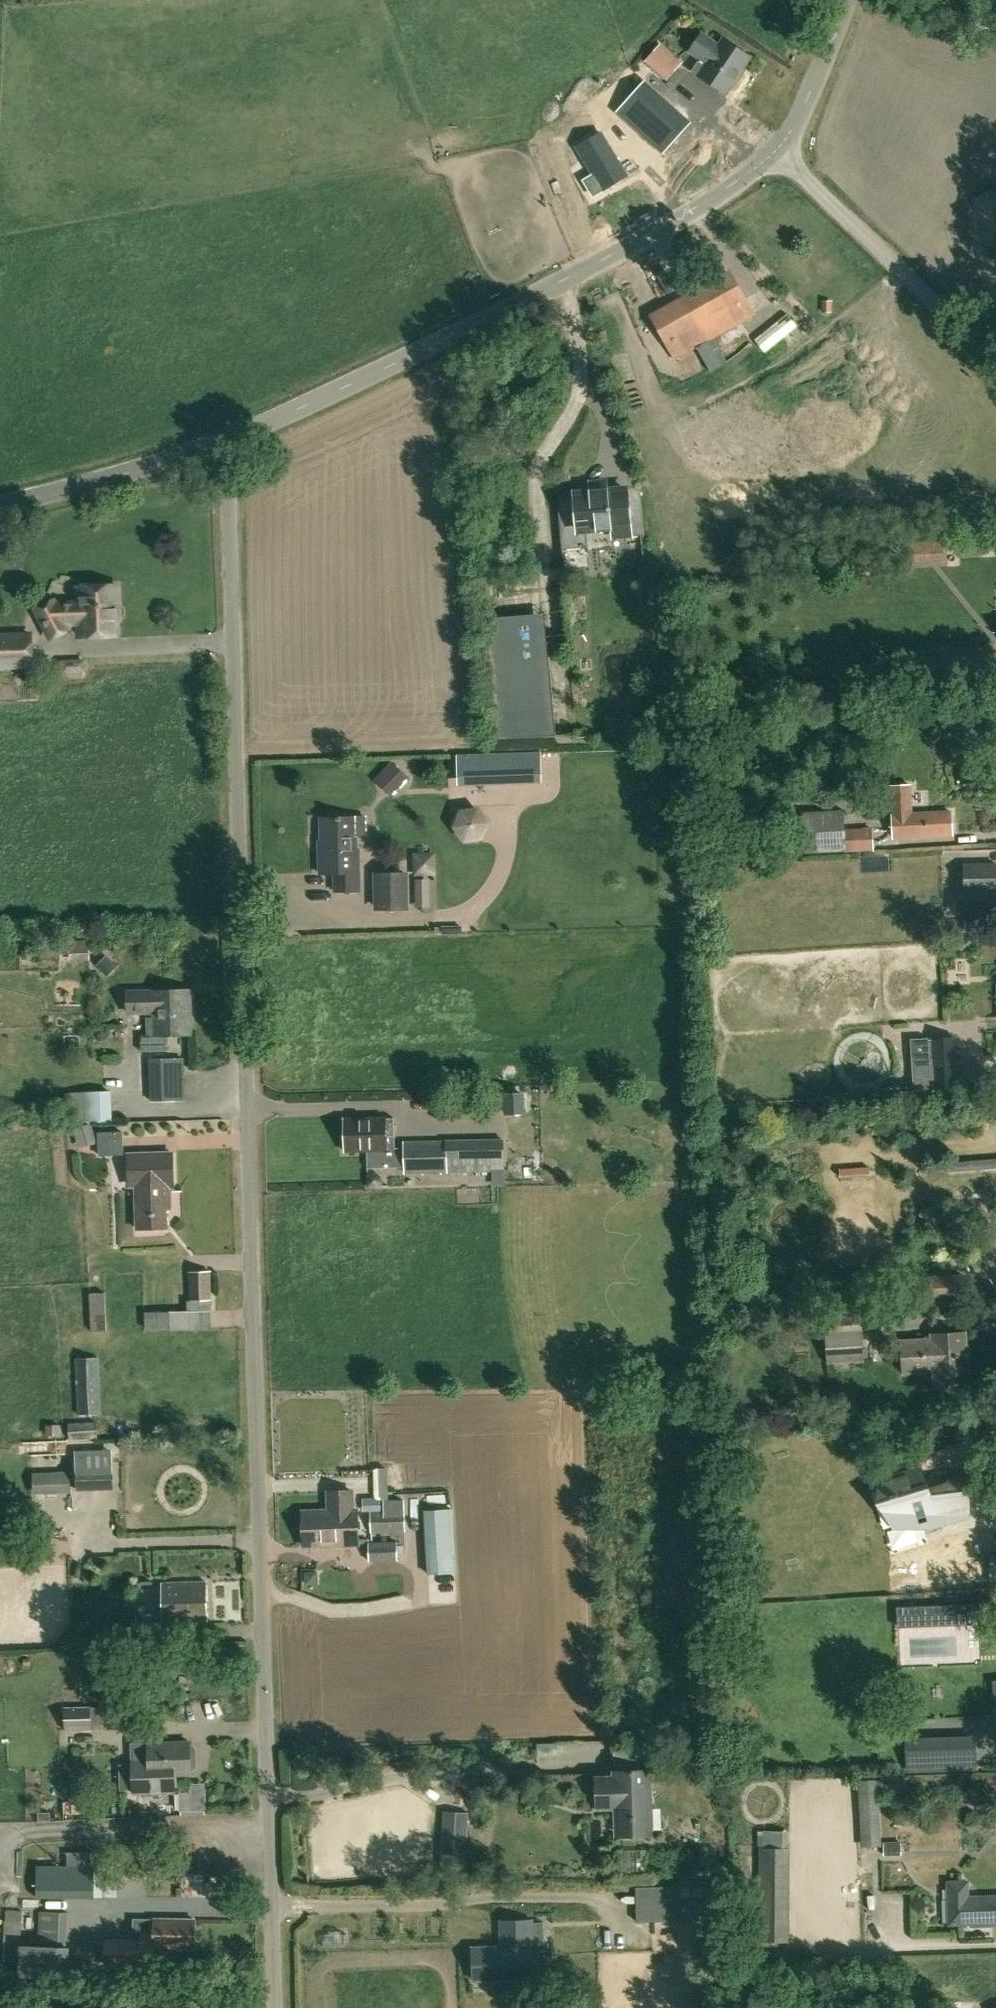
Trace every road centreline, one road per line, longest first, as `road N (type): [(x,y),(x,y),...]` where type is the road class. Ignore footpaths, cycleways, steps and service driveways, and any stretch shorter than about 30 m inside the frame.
road 1 (unclassified): [(276,2007),(227,439)]
road 2 (unclassified): [(227,439),(359,381),(708,202),(777,148)]
road 3 (unclassified): [(995,361),(777,148)]
road 4 (unclassified): [(0,501),(227,439)]
road 5 (unclassified): [(777,148),(801,116),(848,0)]

